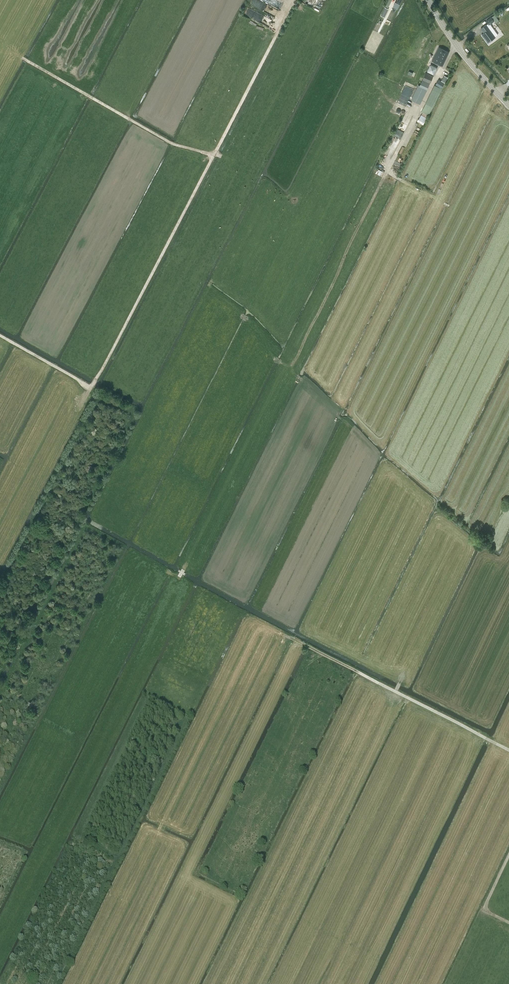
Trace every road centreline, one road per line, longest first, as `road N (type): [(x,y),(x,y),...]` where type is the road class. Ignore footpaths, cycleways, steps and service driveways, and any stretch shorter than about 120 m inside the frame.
road 1 (track): [(91,382),(294,0)]
road 2 (track): [(210,160),(13,58)]
road 3 (track): [(508,750),(358,672)]
road 4 (tertiary): [(508,105),(428,0)]

